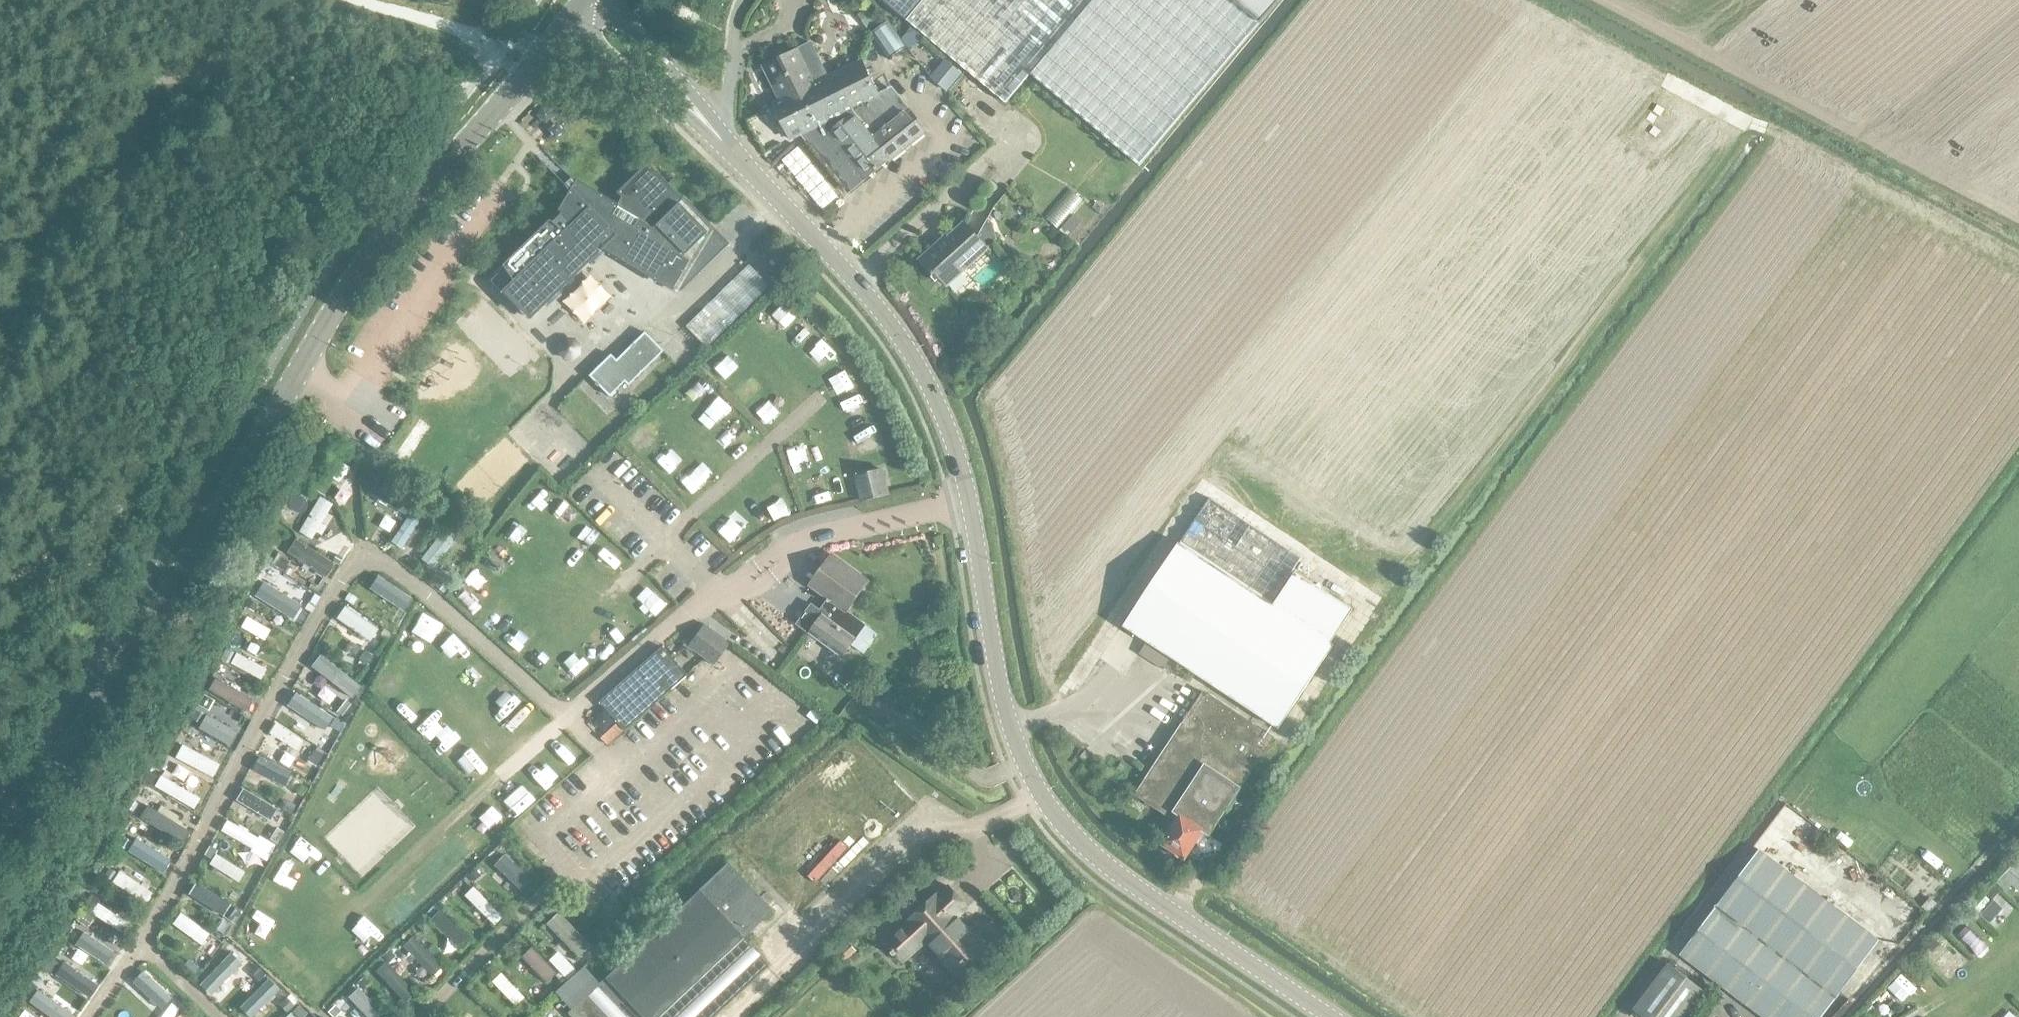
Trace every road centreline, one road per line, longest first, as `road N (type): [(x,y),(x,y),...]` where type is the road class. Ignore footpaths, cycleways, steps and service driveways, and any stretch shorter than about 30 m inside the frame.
road 1 (tertiary): [(1332,1016),(1095,857),(1043,797),(1021,758),(1000,683),(970,504),(941,411),(890,324),(737,157)]
road 2 (secondary): [(0,835),(171,589),(364,258),(548,45)]
road 3 (track): [(2018,221),(1595,0)]
road 4 (track): [(1842,1016),(2018,820)]
road 5 (tertiary): [(548,45),(623,69),(737,157)]
road 6 (tertiary): [(737,157),(604,0)]

